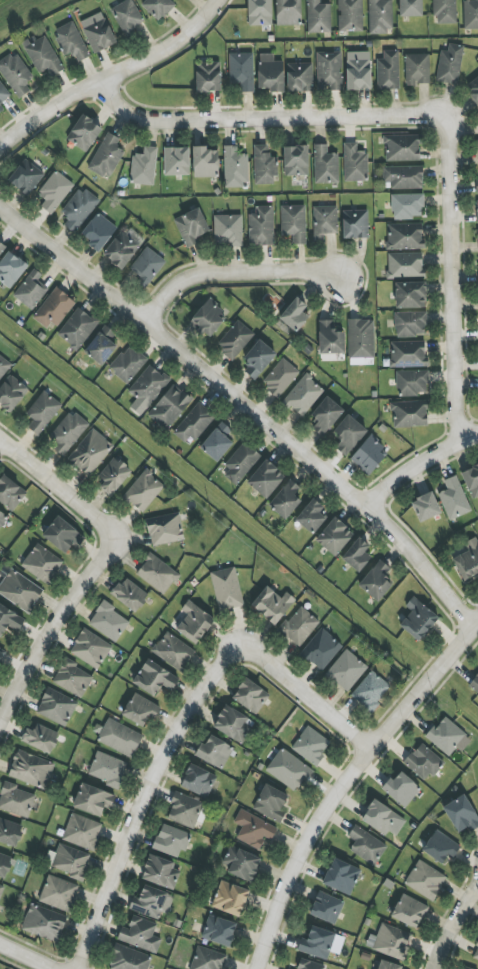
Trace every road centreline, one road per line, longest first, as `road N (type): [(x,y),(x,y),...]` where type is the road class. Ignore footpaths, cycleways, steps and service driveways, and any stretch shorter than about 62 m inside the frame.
road 1 (residential): [(0,205),(374,516),(477,628)]
road 2 (residential): [(262,968),(306,859),(337,811),(477,639)]
road 3 (residential): [(75,968),(166,750),(207,684),(242,649)]
road 4 (residential): [(451,121),(182,134),(129,116),(109,89)]
road 5 (residential): [(460,456),(451,121)]
road 6 (residential): [(222,0),(191,43),(41,121),(0,158)]
road 7 (residential): [(148,328),(179,290),(196,283),(349,279)]
road 8 (residential): [(0,720),(80,595),(121,551)]
road 9 (residential): [(242,649),(374,763)]
road 10 (residential): [(121,551),(0,439)]
road 11 (residential): [(477,447),(374,516)]

